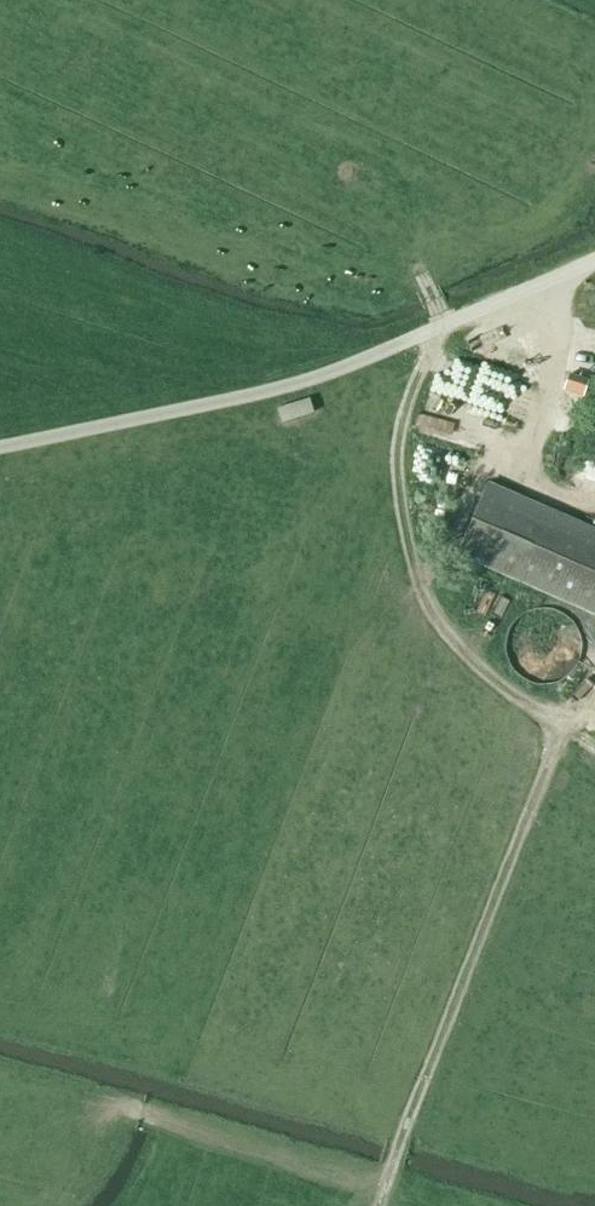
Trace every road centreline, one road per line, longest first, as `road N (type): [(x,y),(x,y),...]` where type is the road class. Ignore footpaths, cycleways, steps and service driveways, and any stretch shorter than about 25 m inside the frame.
road 1 (unclassified): [(594,260),(318,377),(0,447)]
road 2 (track): [(380,1205),(541,779),(594,680)]
road 3 (track): [(431,329),(436,340),(408,398),(395,469),(421,591),(441,628),(478,667),(594,743)]

